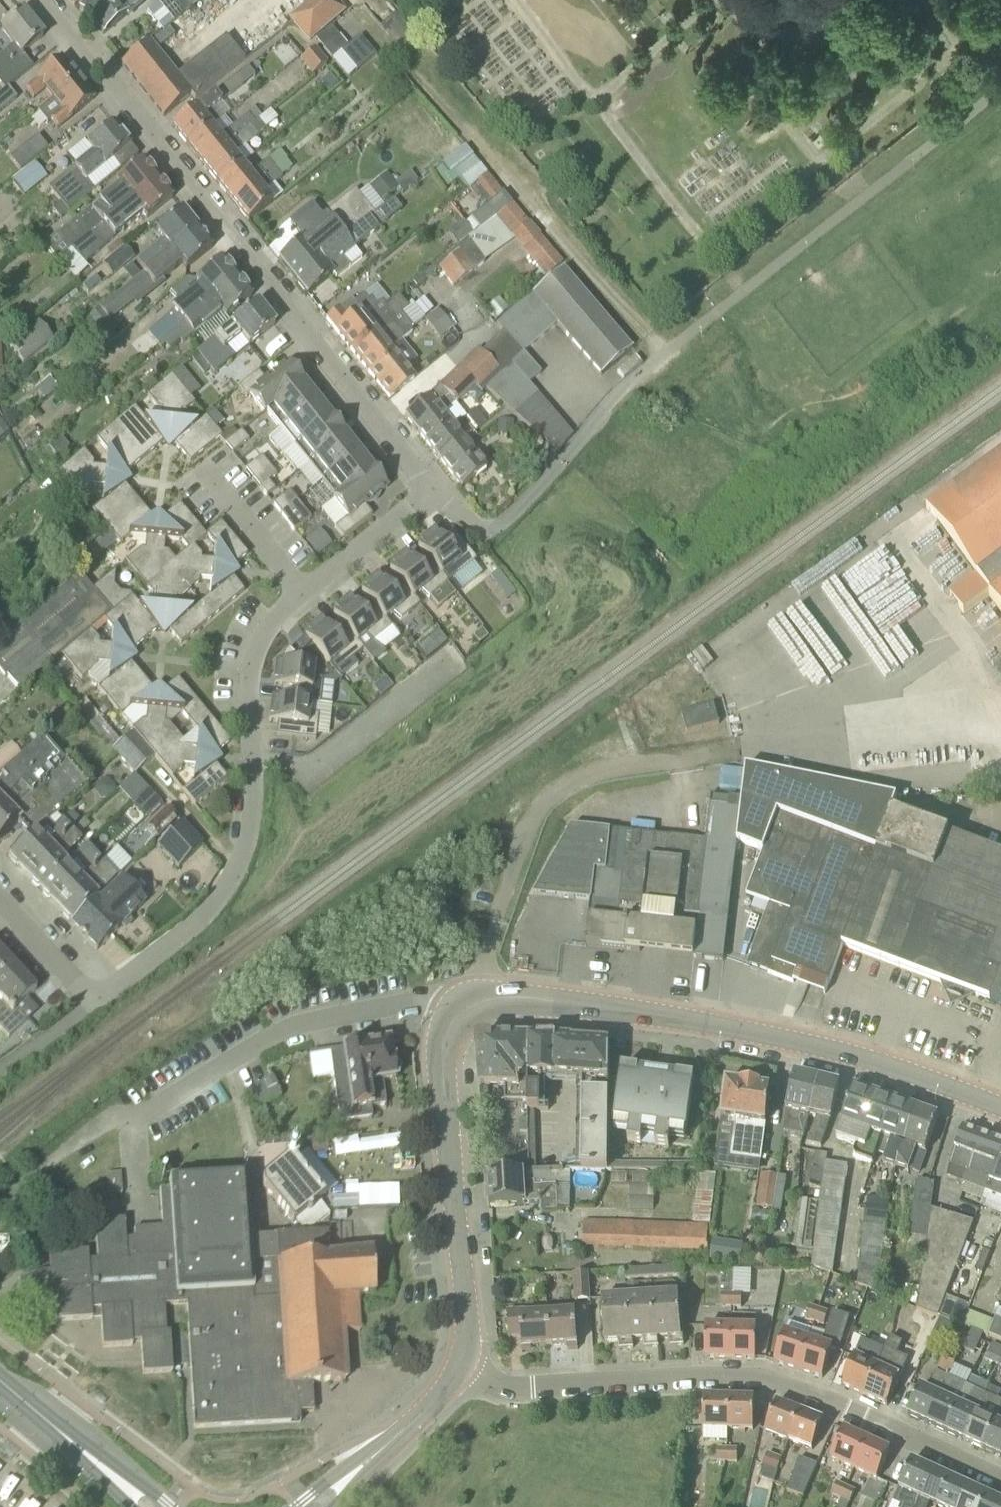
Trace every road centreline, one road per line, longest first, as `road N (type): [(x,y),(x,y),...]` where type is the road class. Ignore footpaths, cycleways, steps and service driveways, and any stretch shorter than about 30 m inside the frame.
road 1 (residential): [(432,490),(37,0)]
road 2 (residential): [(1000,1479),(765,1380),(700,1376),(497,1388),(456,1376)]
road 3 (tertiary): [(457,1008),(489,994),(681,1019),(870,1060),(1000,1109)]
road 4 (residential): [(249,667),(251,811),(239,865),(205,918),(95,1004),(0,906)]
road 5 (track): [(668,354),(576,262),(352,0)]
road 6 (residential): [(142,1217),(137,1121),(302,1025),(457,1008)]
road 7 (tertiary): [(456,1376),(467,1318),(440,1064),(457,1008)]
road 8 (residential): [(432,490),(480,534),(496,531),(668,354)]
road 9 (tertiary): [(149,1506),(0,1383)]
road 10 (residential): [(302,594),(432,490)]
road 11 (tertiary): [(413,1422),(297,1506)]
road 12 (residential): [(302,594),(219,492)]

